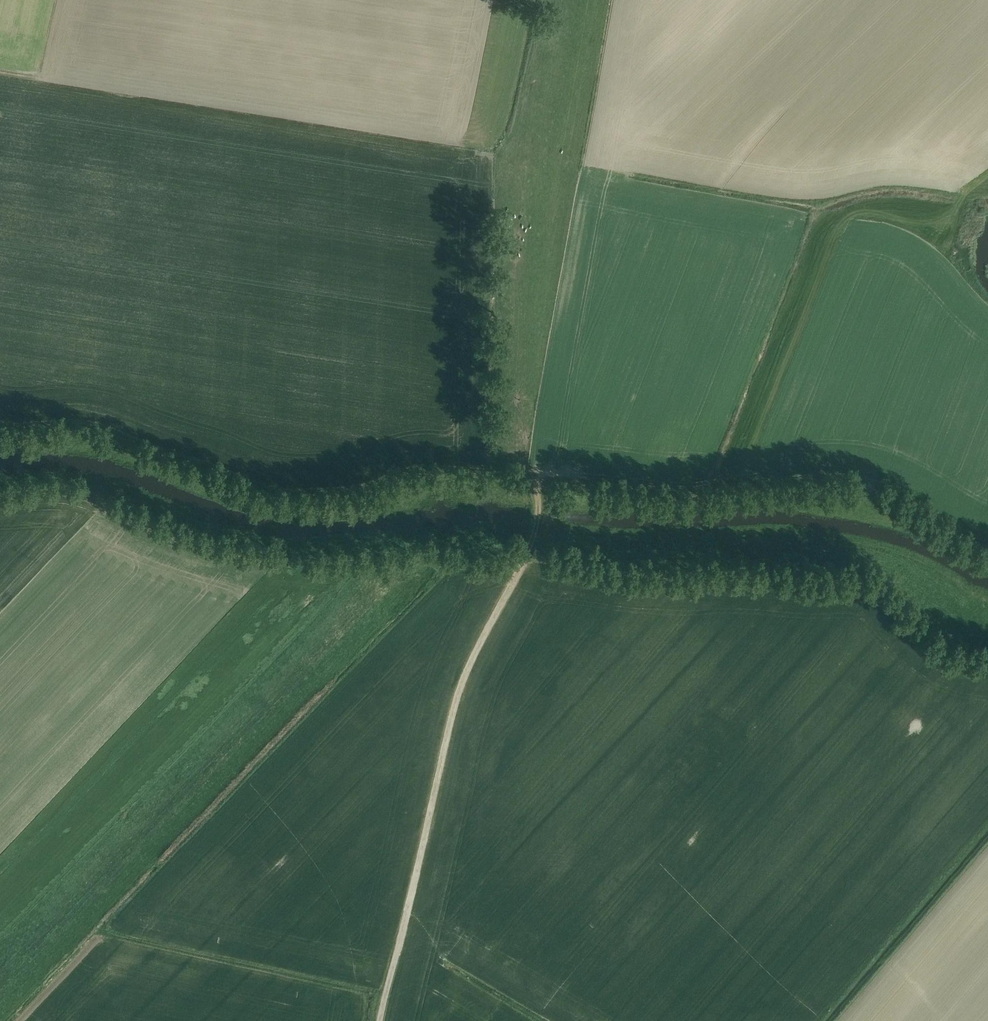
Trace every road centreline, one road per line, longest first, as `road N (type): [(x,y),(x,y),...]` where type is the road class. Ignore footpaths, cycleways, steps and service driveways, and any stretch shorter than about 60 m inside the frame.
road 1 (track): [(664,488),(544,472),(538,479),(538,518),(458,702),(381,1020)]

